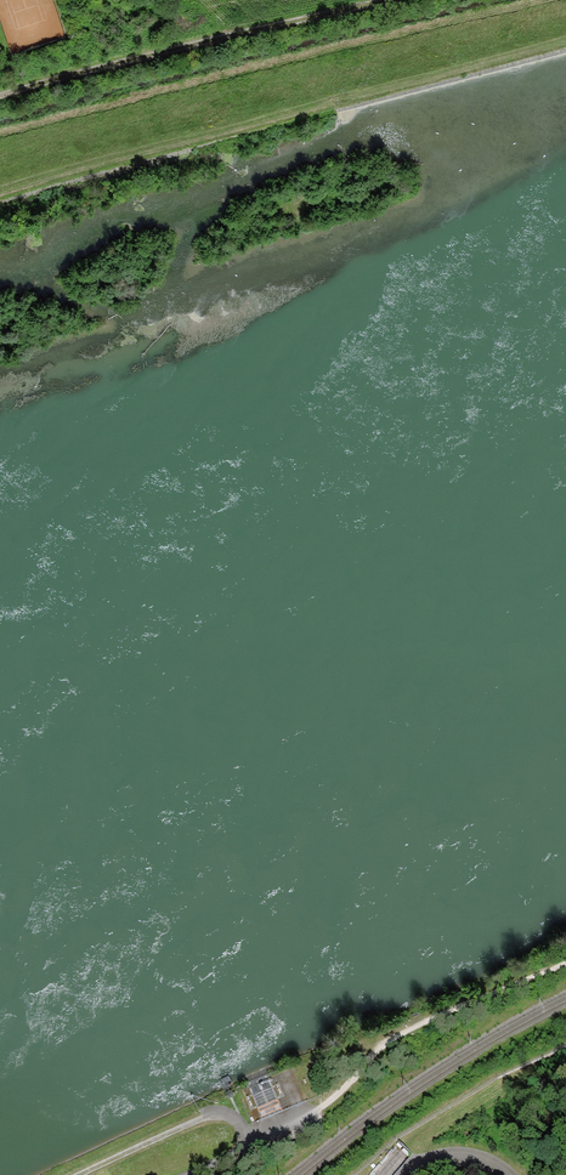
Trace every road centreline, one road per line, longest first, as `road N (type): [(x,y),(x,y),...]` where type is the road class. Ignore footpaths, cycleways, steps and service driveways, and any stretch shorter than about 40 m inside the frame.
road 1 (track): [(565,40),(0,184)]
road 2 (track): [(565,962),(391,1036),(347,1088),(252,1145)]
road 3 (track): [(353,0),(0,90)]
road 4 (track): [(78,1174),(204,1119),(222,1118),(252,1145)]

